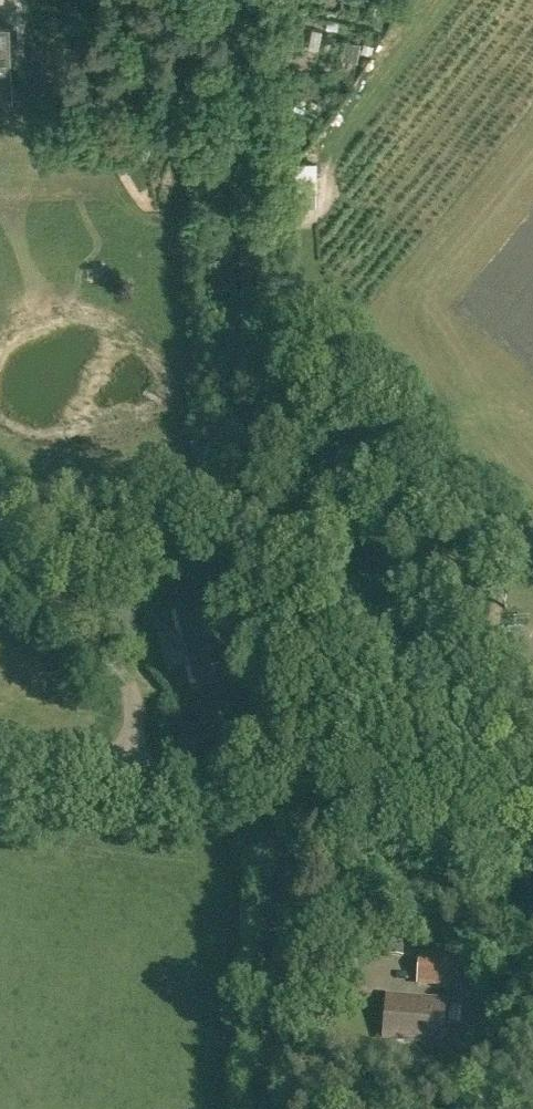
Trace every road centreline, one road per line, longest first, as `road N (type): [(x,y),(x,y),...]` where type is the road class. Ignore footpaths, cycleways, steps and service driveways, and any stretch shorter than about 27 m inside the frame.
road 1 (unclassified): [(284,801),(243,0)]
road 2 (unclassified): [(267,1108),(284,801)]
road 3 (unclassified): [(135,780),(141,717),(125,671),(0,540)]
road 4 (track): [(532,840),(284,801)]
road 5 (track): [(437,467),(270,488)]
road 6 (unclassified): [(284,801),(135,780)]
road 7 (unclassified): [(135,780),(0,760)]

